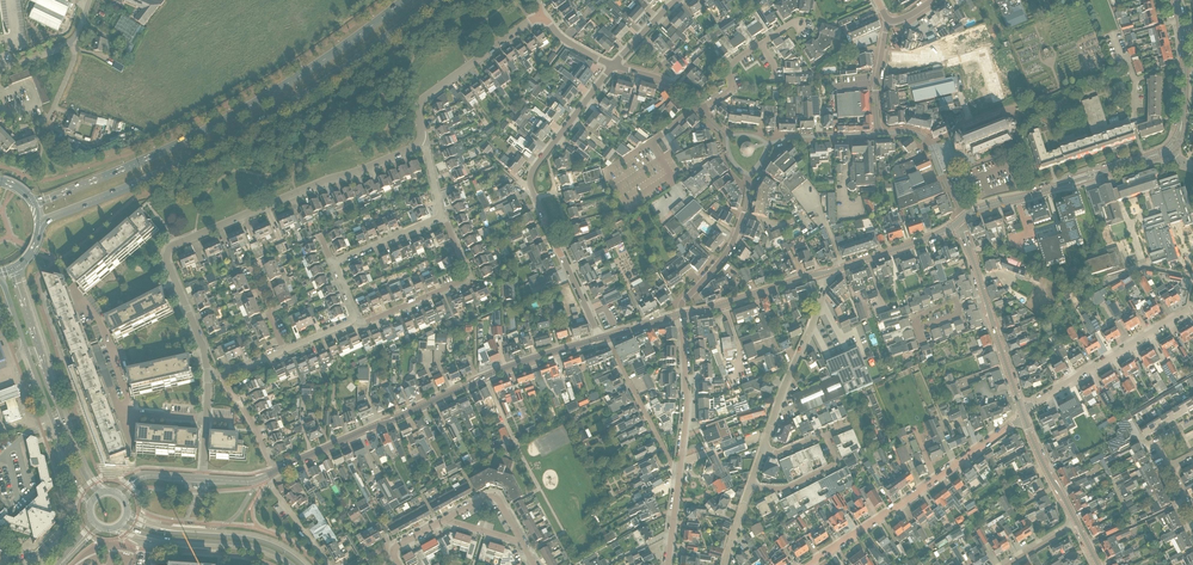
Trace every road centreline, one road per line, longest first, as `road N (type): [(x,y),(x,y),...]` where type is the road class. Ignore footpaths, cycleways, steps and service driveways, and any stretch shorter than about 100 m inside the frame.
road 1 (secondary): [(39,230),(261,122),(434,0)]
road 2 (secondary): [(404,0),(249,107),(61,196),(31,202)]
road 3 (residential): [(207,372),(202,342),(168,264),(172,248),(421,139)]
road 4 (residential): [(601,339),(530,182),(539,159),(615,66)]
road 5 (unclassified): [(810,564),(1024,417)]
road 6 (secondary): [(0,280),(67,463),(92,504)]
road 7 (secondary): [(100,495),(78,463),(11,271)]
road 8 (tertiary): [(267,476),(484,377)]
road 9 (tertiary): [(962,218),(1169,150)]
road 10 (residential): [(1022,411),(1192,309)]
road 11 (residential): [(355,319),(363,324),(461,283),(466,275),(438,217)]
road 12 (secondary): [(306,564),(257,538),(146,527),(126,518)]
road 13 (residential): [(763,447),(826,272)]
road 14 (residential): [(421,139),(420,104),(540,20)]
road 15 (secondary): [(121,526),(164,541),(256,549),(290,564)]
road 16 (residential): [(678,477),(686,400),(680,314)]
road 17 (residential): [(680,314),(682,301),(735,242),(749,176)]
road 18 (residential): [(607,337),(678,477)]
road 19 (residential): [(999,101),(983,52),(952,60),(881,55)]
road 20 (tertiary): [(1169,150),(1182,126),(1184,97),(1175,0)]
road 21 (tertiary): [(680,314),(826,272)]
road 22 (tertiary): [(826,272),(958,223)]
road 23 (unclassified): [(962,218),(925,140),(879,134)]
road 24 (residential): [(128,406),(104,332),(72,288)]
road 25 (tertiary): [(484,377),(601,339)]

